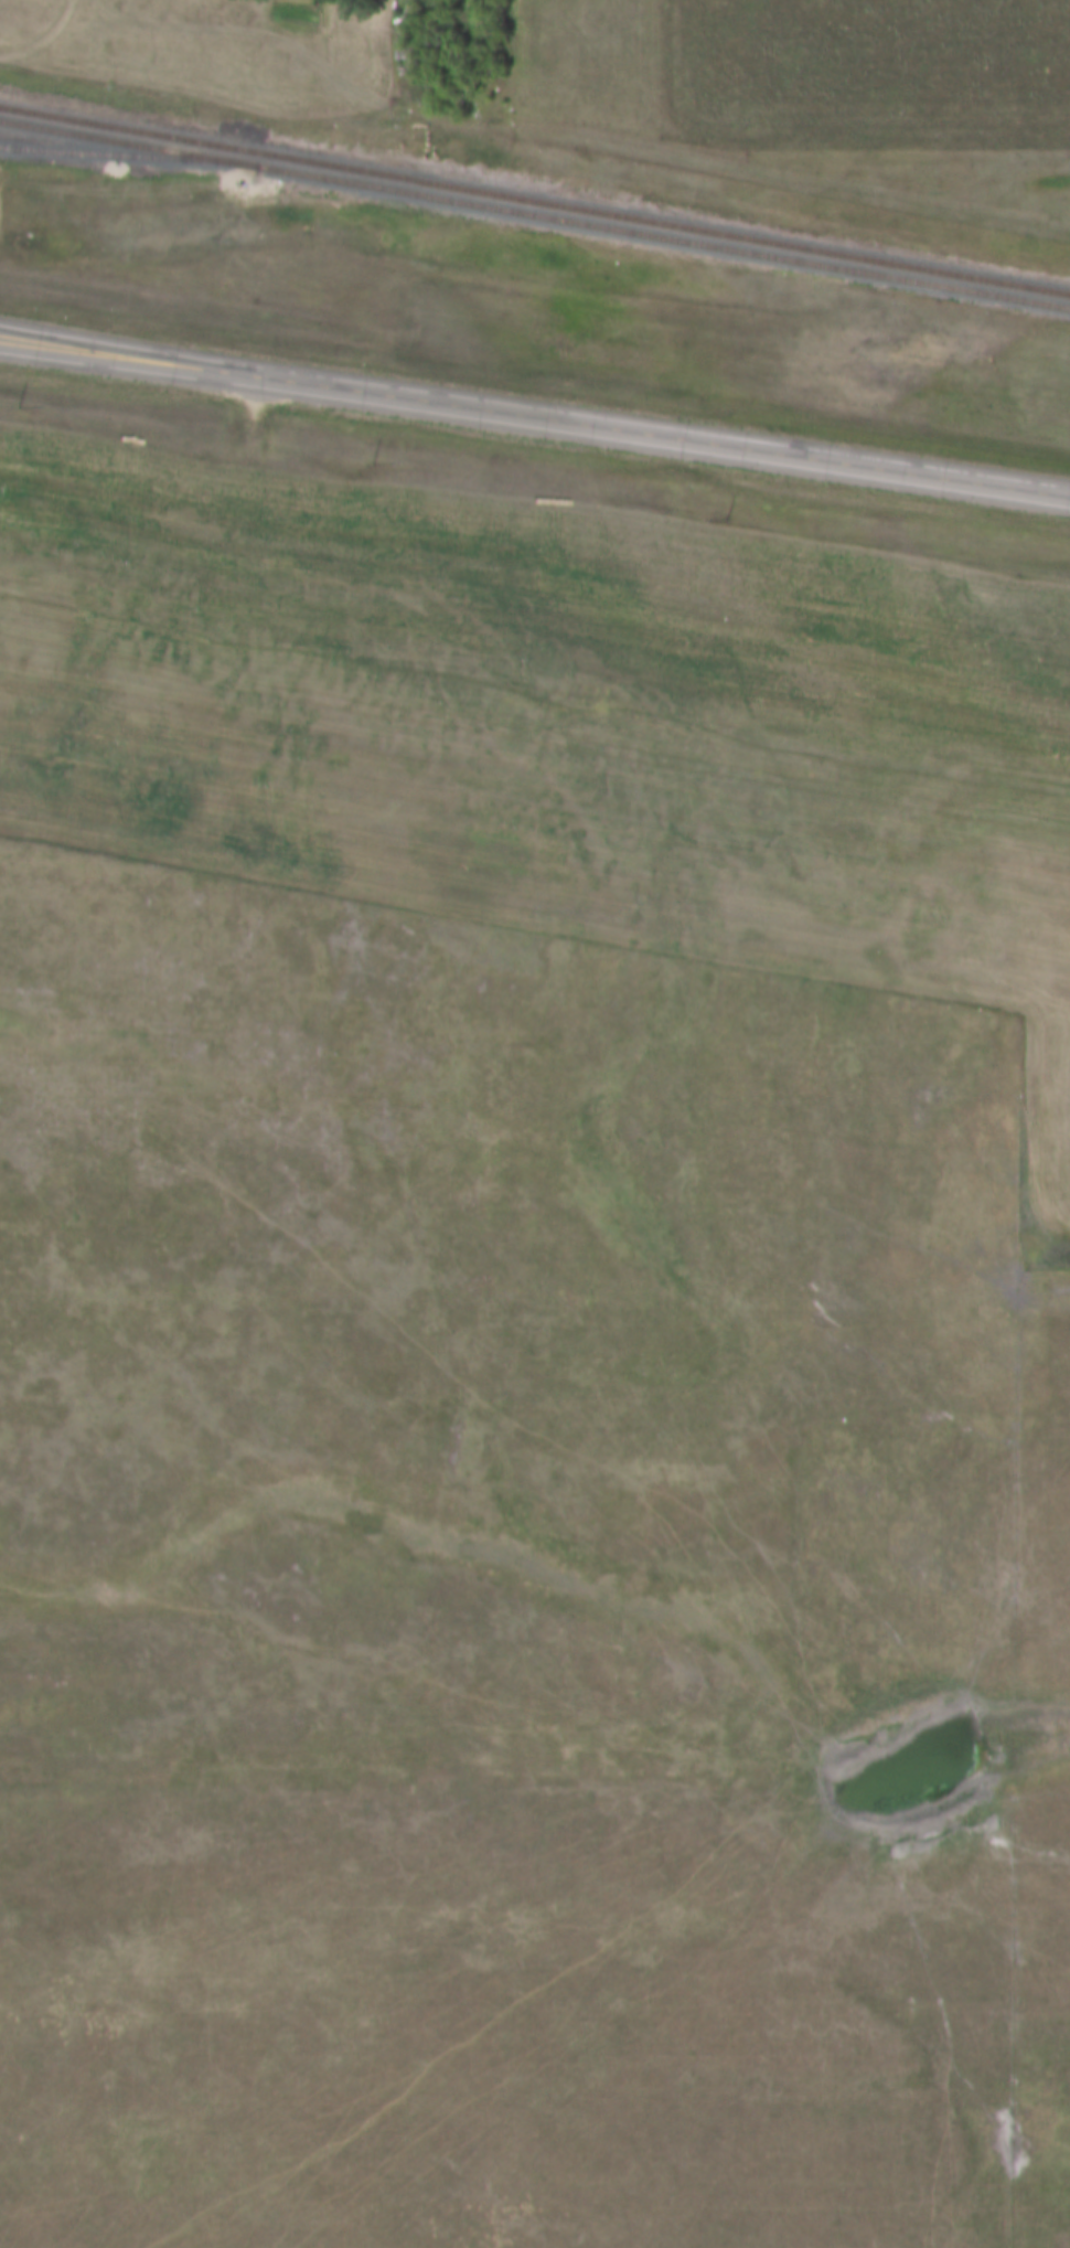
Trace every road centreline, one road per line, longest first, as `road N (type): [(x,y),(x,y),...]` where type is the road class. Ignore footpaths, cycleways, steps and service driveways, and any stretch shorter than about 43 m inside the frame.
road 1 (primary): [(0,340),(1069,496)]
road 2 (track): [(309,540),(266,496),(249,460),(258,380)]

